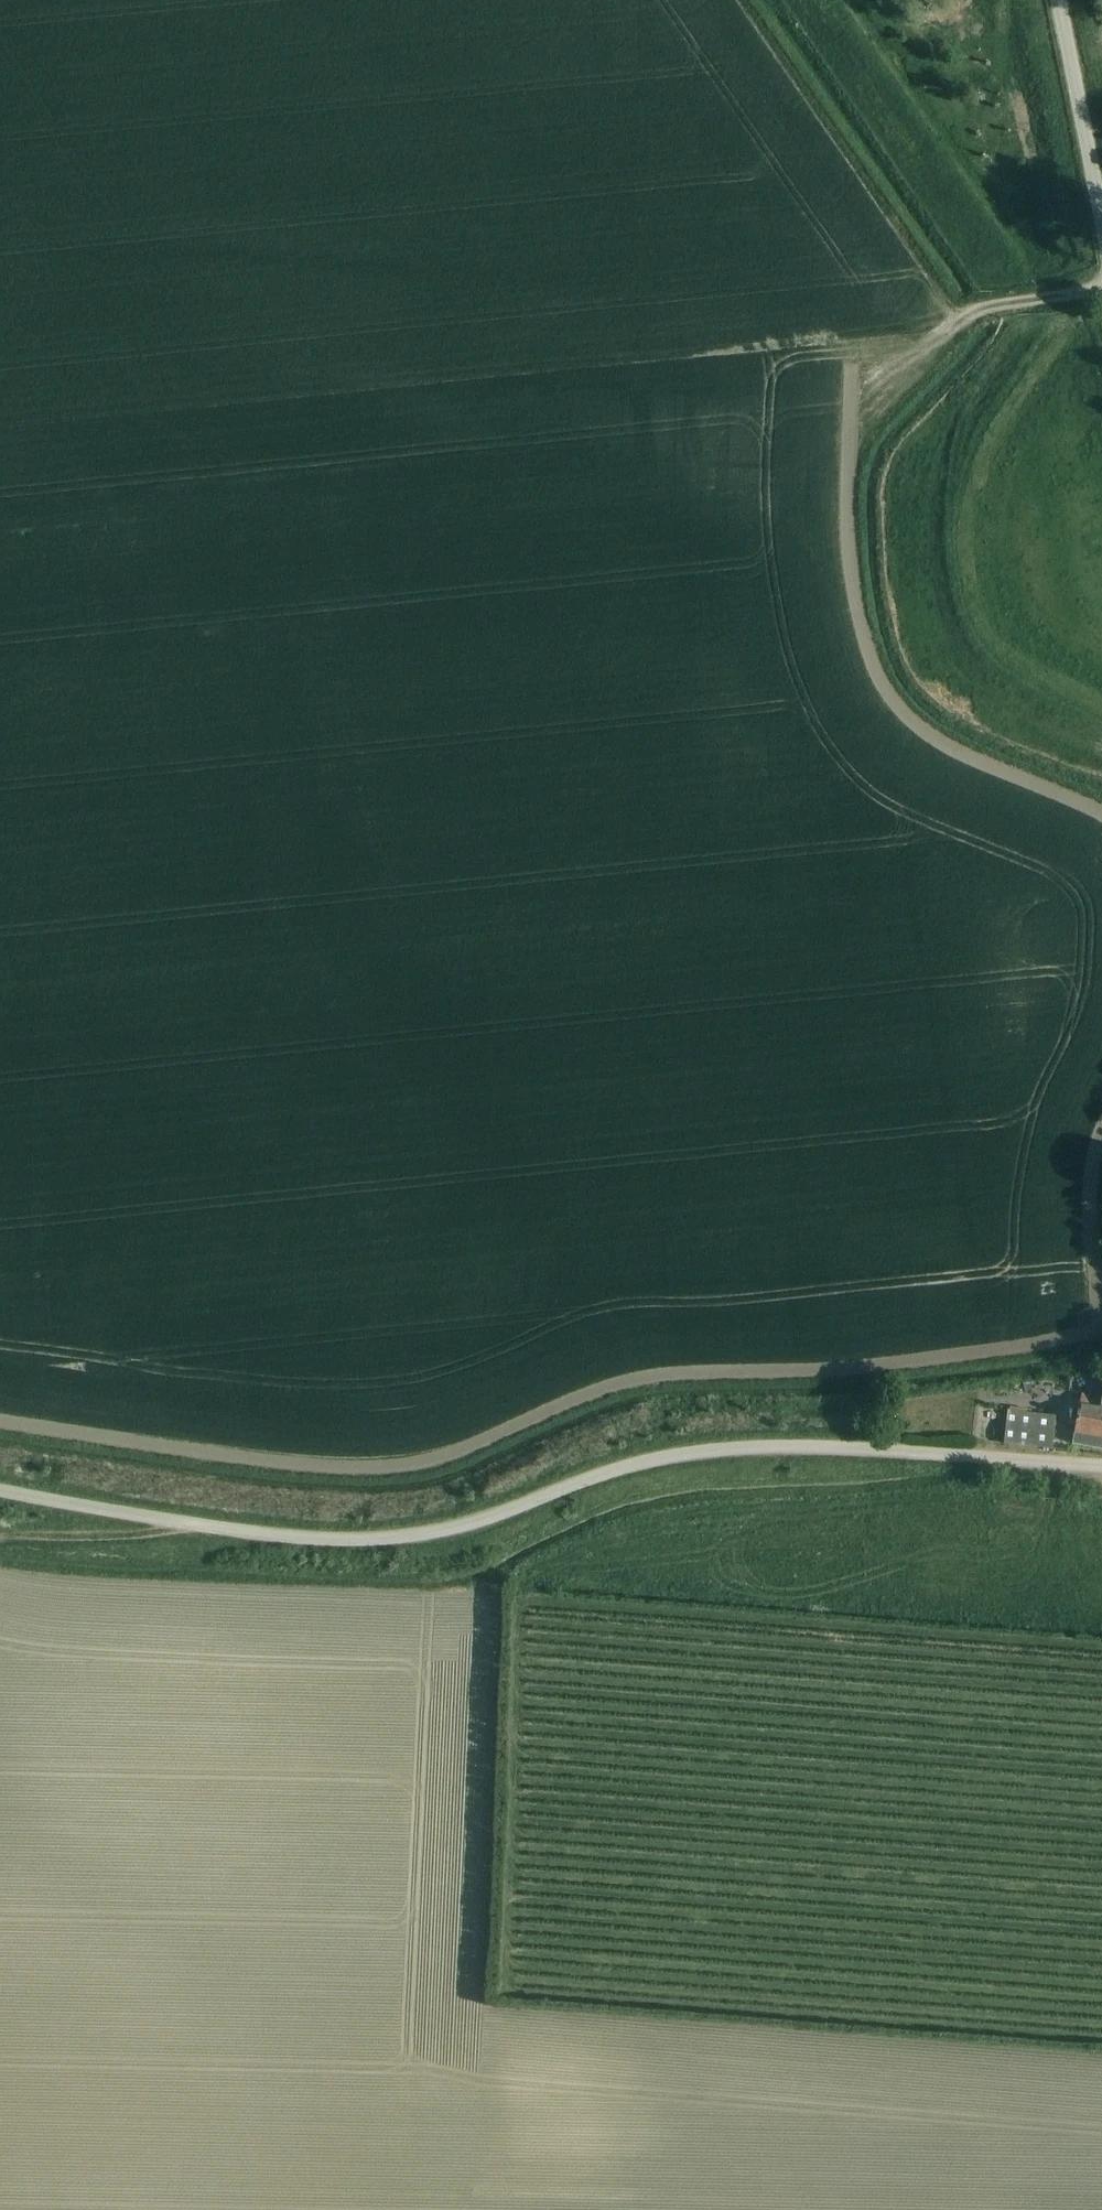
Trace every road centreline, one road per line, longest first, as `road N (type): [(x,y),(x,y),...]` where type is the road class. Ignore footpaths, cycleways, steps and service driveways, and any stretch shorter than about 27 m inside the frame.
road 1 (unclassified): [(1101,1464),(820,1445),(695,1451),(620,1469),(481,1523),(380,1540),(275,1534),(0,1487)]
road 2 (unclassified): [(1101,212),(1058,0)]

